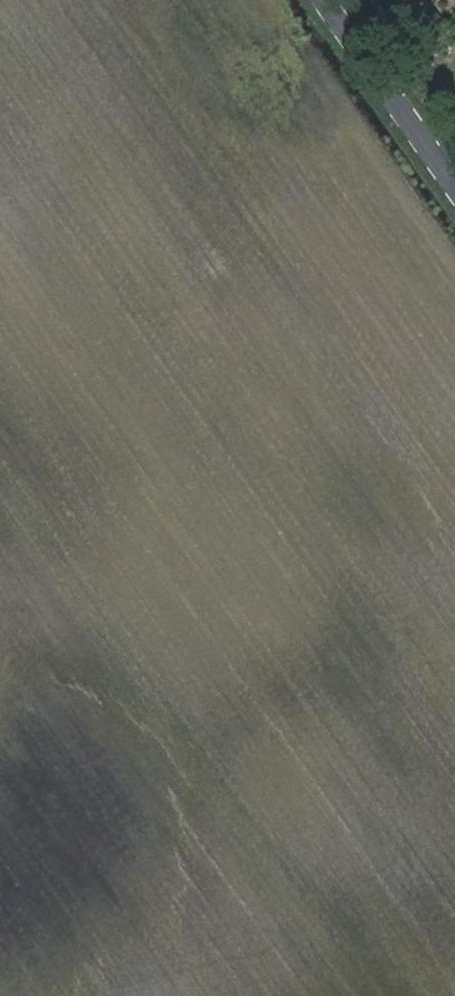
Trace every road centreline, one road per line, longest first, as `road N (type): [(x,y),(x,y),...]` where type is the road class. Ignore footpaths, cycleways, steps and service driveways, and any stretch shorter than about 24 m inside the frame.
road 1 (unclassified): [(330,0),(454,177)]

